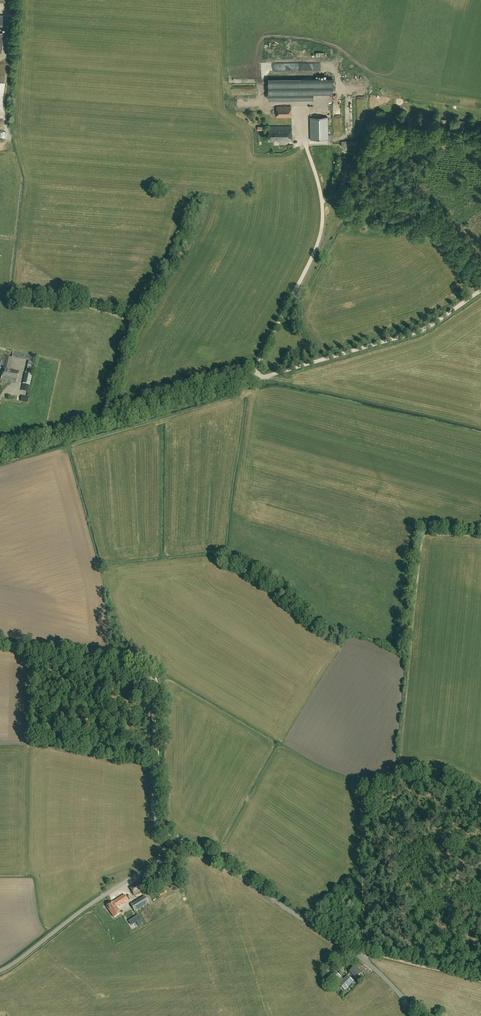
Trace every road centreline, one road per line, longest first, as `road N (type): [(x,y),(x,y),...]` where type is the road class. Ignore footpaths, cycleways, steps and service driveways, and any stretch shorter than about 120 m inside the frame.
road 1 (track): [(187,843),(157,817),(150,676),(0,642)]
road 2 (unclassified): [(414,1015),(357,954),(189,842)]
road 3 (unclassified): [(0,453),(259,378)]
road 4 (unclassified): [(304,137),(322,227),(263,352),(259,378)]
road 5 (unclassified): [(0,971),(187,843)]
road 6 (track): [(279,372),(428,327),(480,290)]
road 7 (track): [(480,981),(357,954)]

